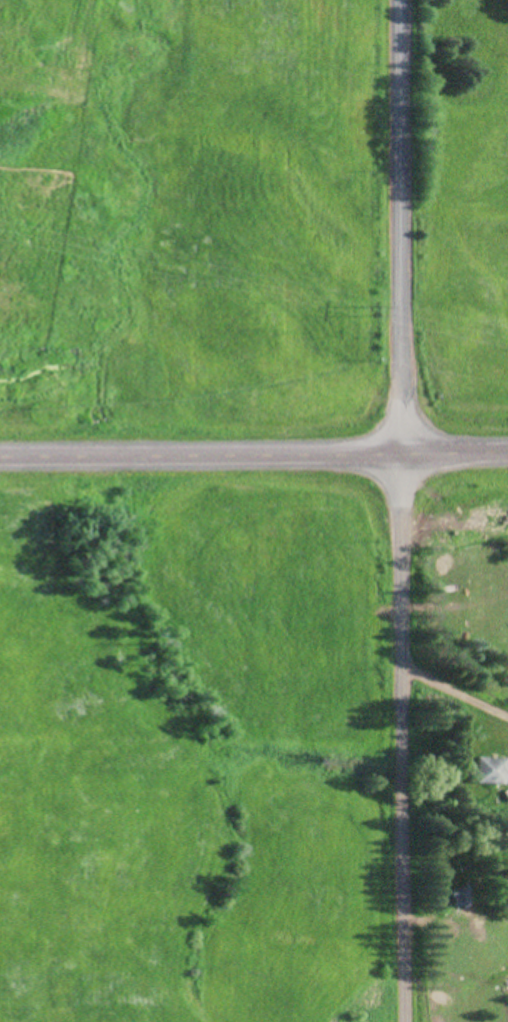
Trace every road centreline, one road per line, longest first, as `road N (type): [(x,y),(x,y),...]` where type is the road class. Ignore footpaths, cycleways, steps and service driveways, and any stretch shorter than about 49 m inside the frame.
road 1 (residential): [(405,448),(406,1021)]
road 2 (primary): [(507,447),(0,454)]
road 3 (residential): [(405,0),(405,448)]

